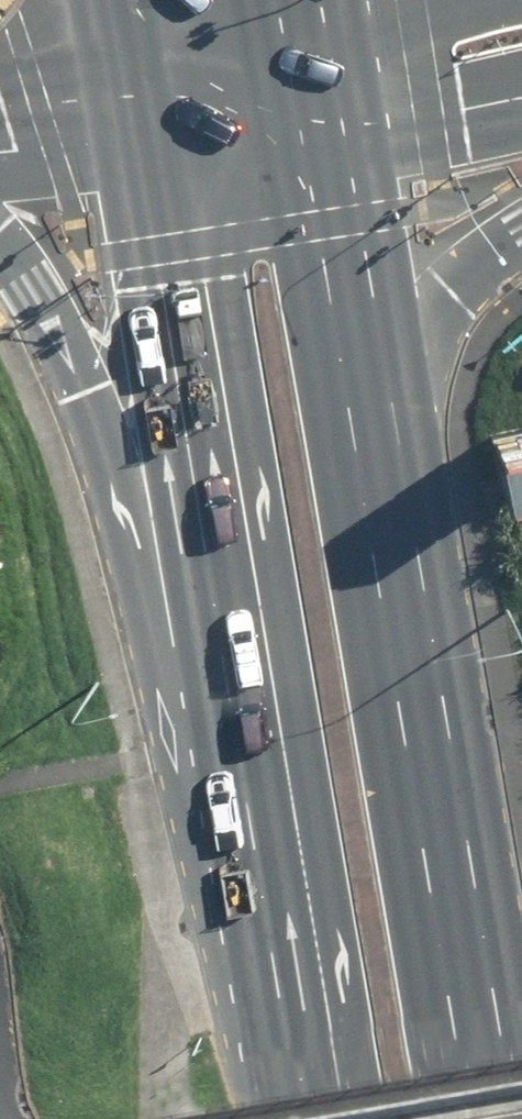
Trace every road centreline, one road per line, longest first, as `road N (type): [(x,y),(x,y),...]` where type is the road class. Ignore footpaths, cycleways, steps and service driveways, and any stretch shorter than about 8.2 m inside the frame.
road 1 (primary): [(255,749),(140,109)]
road 2 (primary): [(289,83),(401,647)]
road 3 (primary): [(255,749),(140,571),(71,355),(0,243)]
road 4 (primary): [(401,647),(486,1118)]
road 5 (primary): [(521,234),(491,252),(430,310),(406,372),(396,439),(401,647)]
road 6 (primary): [(323,1118),(255,749)]
road 7 (tertiary): [(140,109),(289,83)]
road 8 (tertiary): [(0,130),(140,109)]

